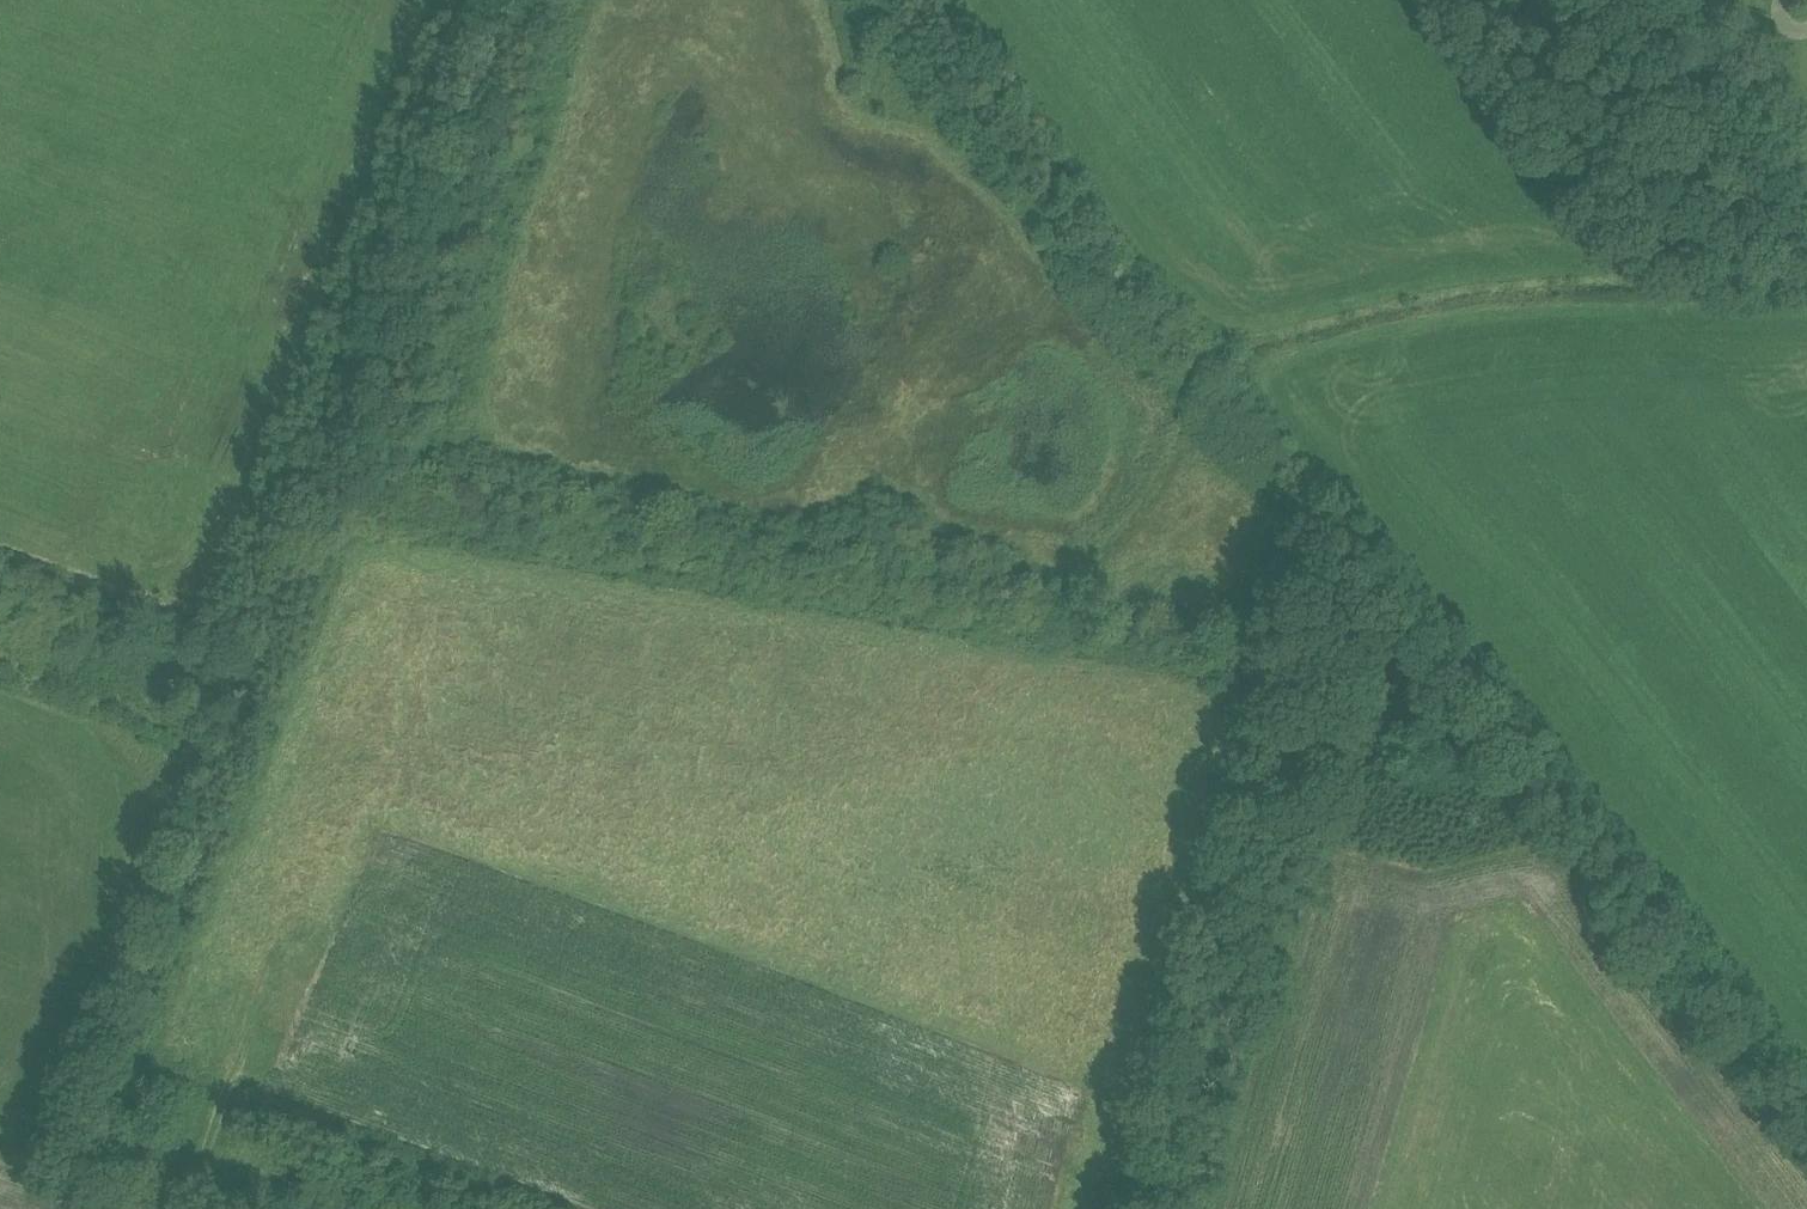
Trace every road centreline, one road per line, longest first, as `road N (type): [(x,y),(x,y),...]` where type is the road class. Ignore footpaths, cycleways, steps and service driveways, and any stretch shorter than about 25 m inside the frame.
road 1 (unclassified): [(1806,175),(1673,0)]

